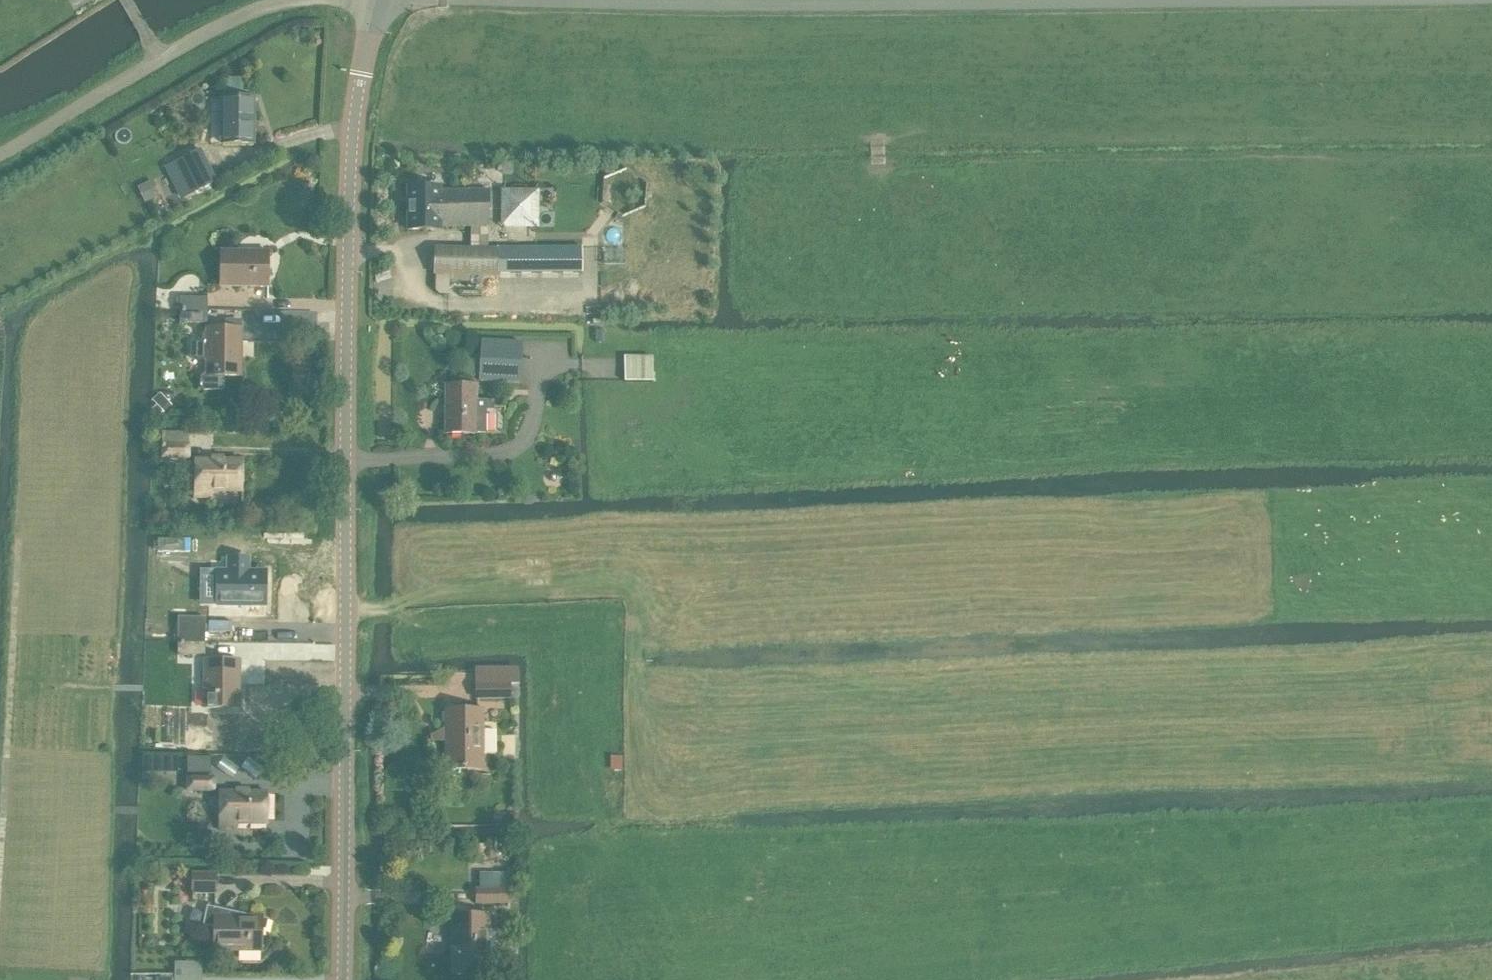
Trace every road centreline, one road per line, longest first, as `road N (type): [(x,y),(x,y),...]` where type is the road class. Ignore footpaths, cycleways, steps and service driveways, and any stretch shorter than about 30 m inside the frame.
road 1 (tertiary): [(340,979),(352,136),(379,0)]
road 2 (unclassified): [(1269,0),(451,0)]
road 3 (unclassified): [(0,154),(251,10),(290,0)]

